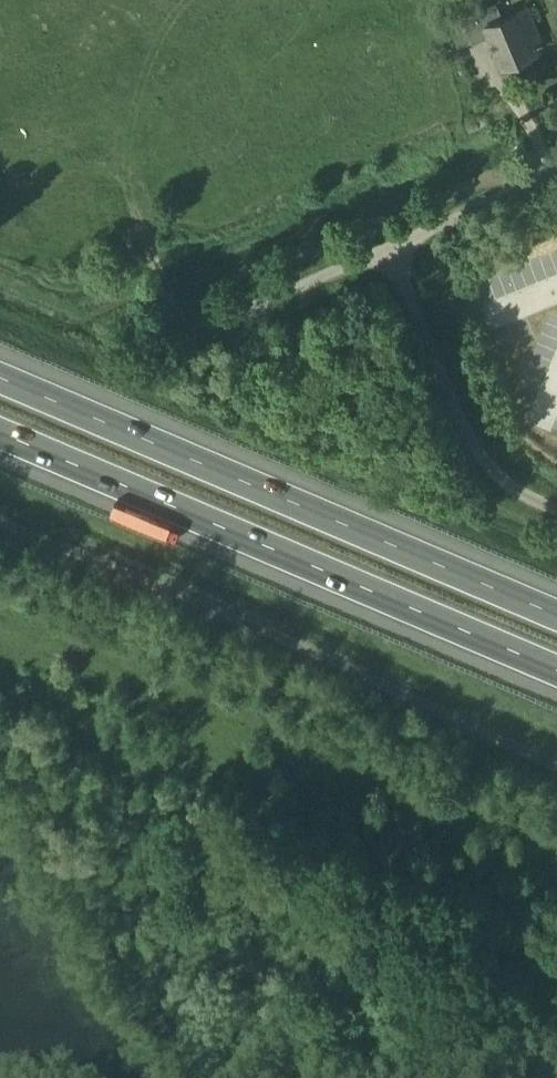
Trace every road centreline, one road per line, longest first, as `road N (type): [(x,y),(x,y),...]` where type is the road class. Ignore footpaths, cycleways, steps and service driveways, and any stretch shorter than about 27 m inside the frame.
road 1 (unclassified): [(556,765),(0,523)]
road 2 (motorway): [(0,437),(556,674)]
road 3 (motorway): [(556,615),(0,381)]
road 4 (unclassified): [(556,511),(502,482),(463,429),(405,274),(403,243)]
road 5 (unclassified): [(225,320),(403,243)]
road 6 (unclassified): [(403,243),(556,175)]

